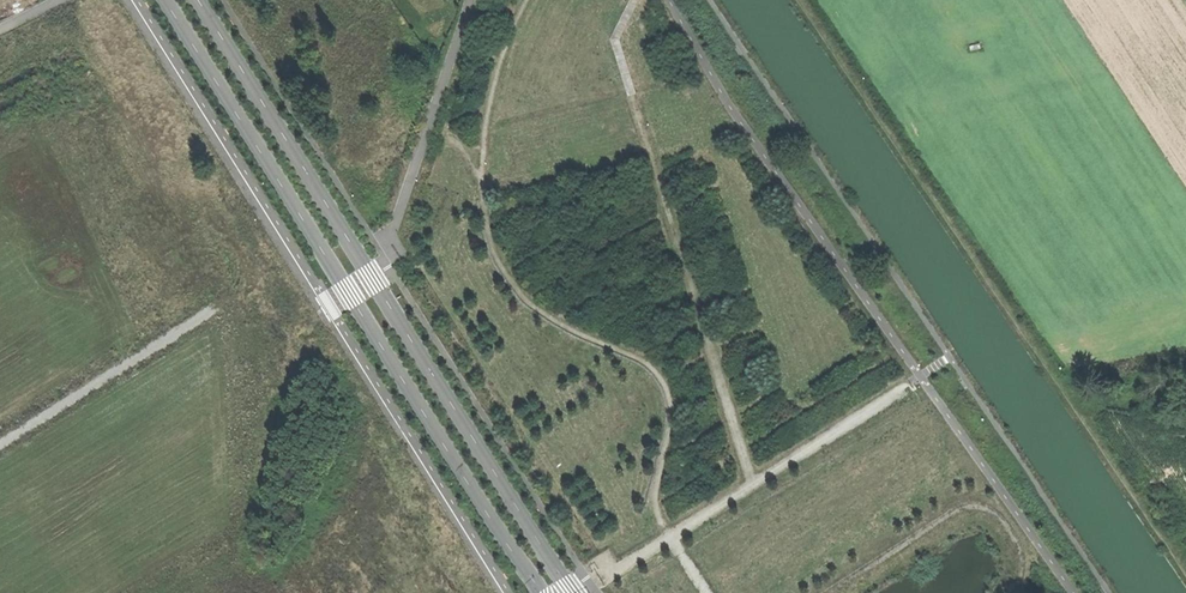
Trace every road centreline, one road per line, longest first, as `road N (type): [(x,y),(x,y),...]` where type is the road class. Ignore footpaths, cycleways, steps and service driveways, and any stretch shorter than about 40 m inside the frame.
road 1 (tertiary): [(574,592),(199,0)]
road 2 (tertiary): [(165,0),(540,592)]
road 3 (track): [(1185,568),(807,0)]

